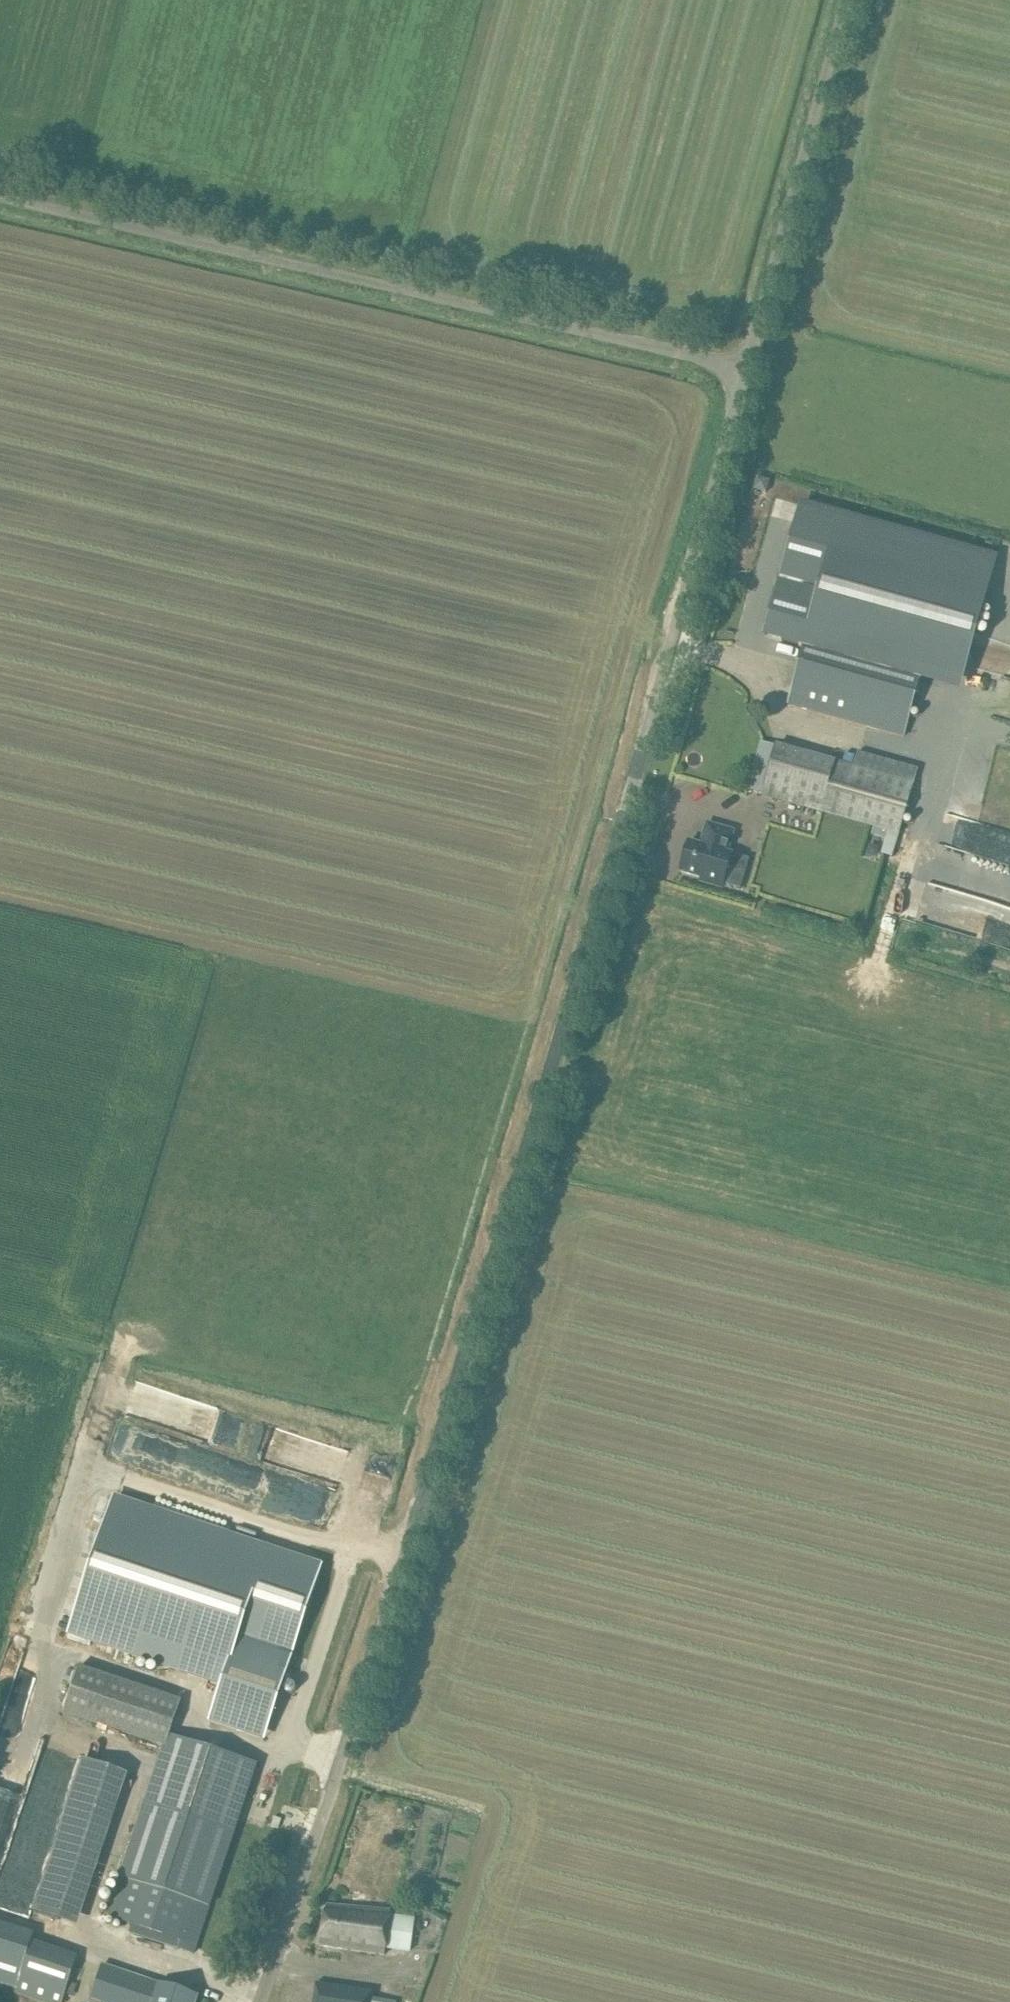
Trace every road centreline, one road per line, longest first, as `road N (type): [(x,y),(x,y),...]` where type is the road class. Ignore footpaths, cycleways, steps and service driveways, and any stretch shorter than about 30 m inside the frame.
road 1 (unclassified): [(267,2001),(406,1596),(755,368)]
road 2 (unclassified): [(0,192),(755,368)]
road 3 (unclassified): [(755,368),(852,0)]

